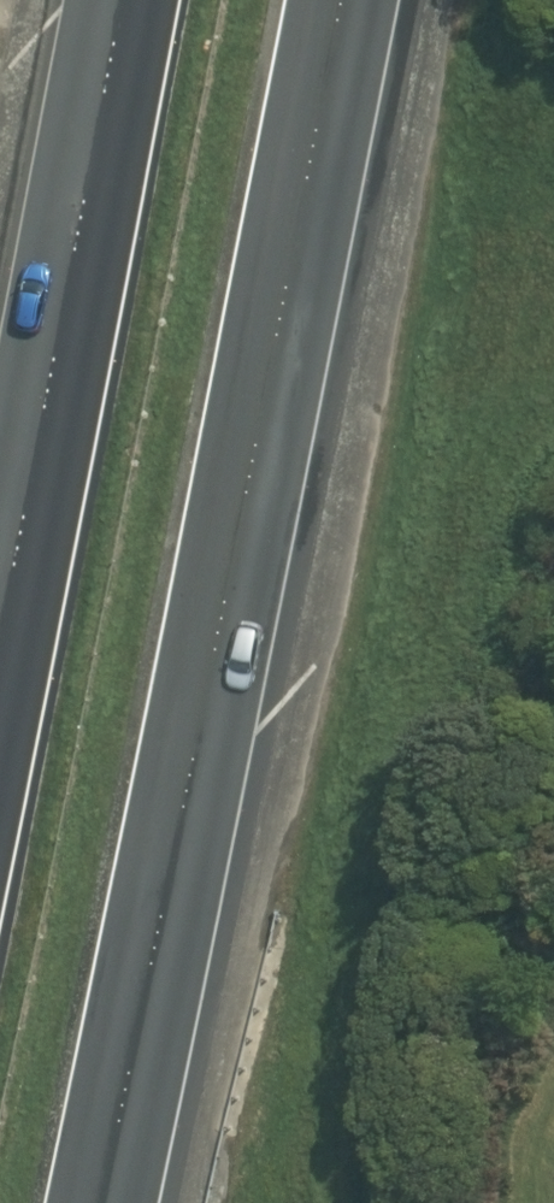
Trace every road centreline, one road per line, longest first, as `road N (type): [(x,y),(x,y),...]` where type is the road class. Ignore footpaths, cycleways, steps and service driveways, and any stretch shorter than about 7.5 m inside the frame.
road 1 (motorway): [(338,0),(240,561),(111,1202)]
road 2 (motorway): [(0,588),(114,0)]

